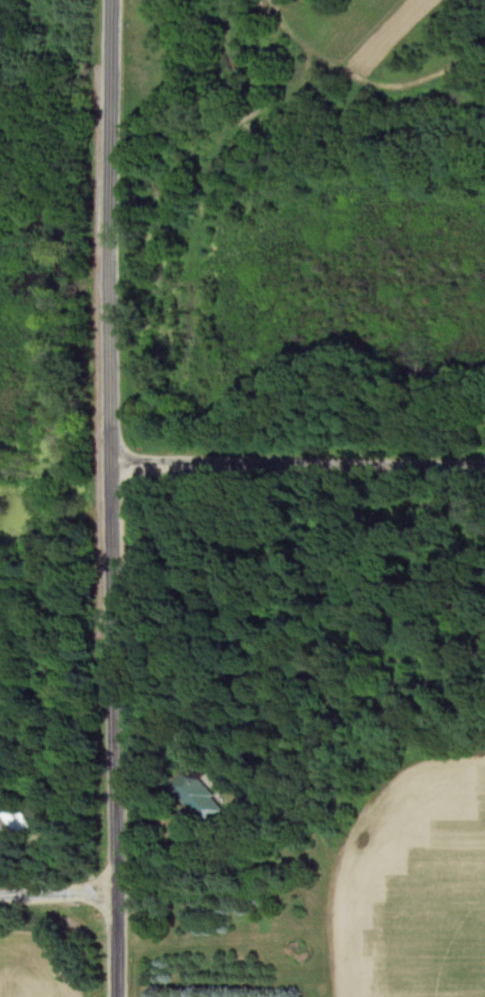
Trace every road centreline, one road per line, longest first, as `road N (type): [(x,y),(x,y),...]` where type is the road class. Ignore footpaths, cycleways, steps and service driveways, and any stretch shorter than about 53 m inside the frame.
road 1 (tertiary): [(120,996),(110,0)]
road 2 (residential): [(113,468),(484,470)]

